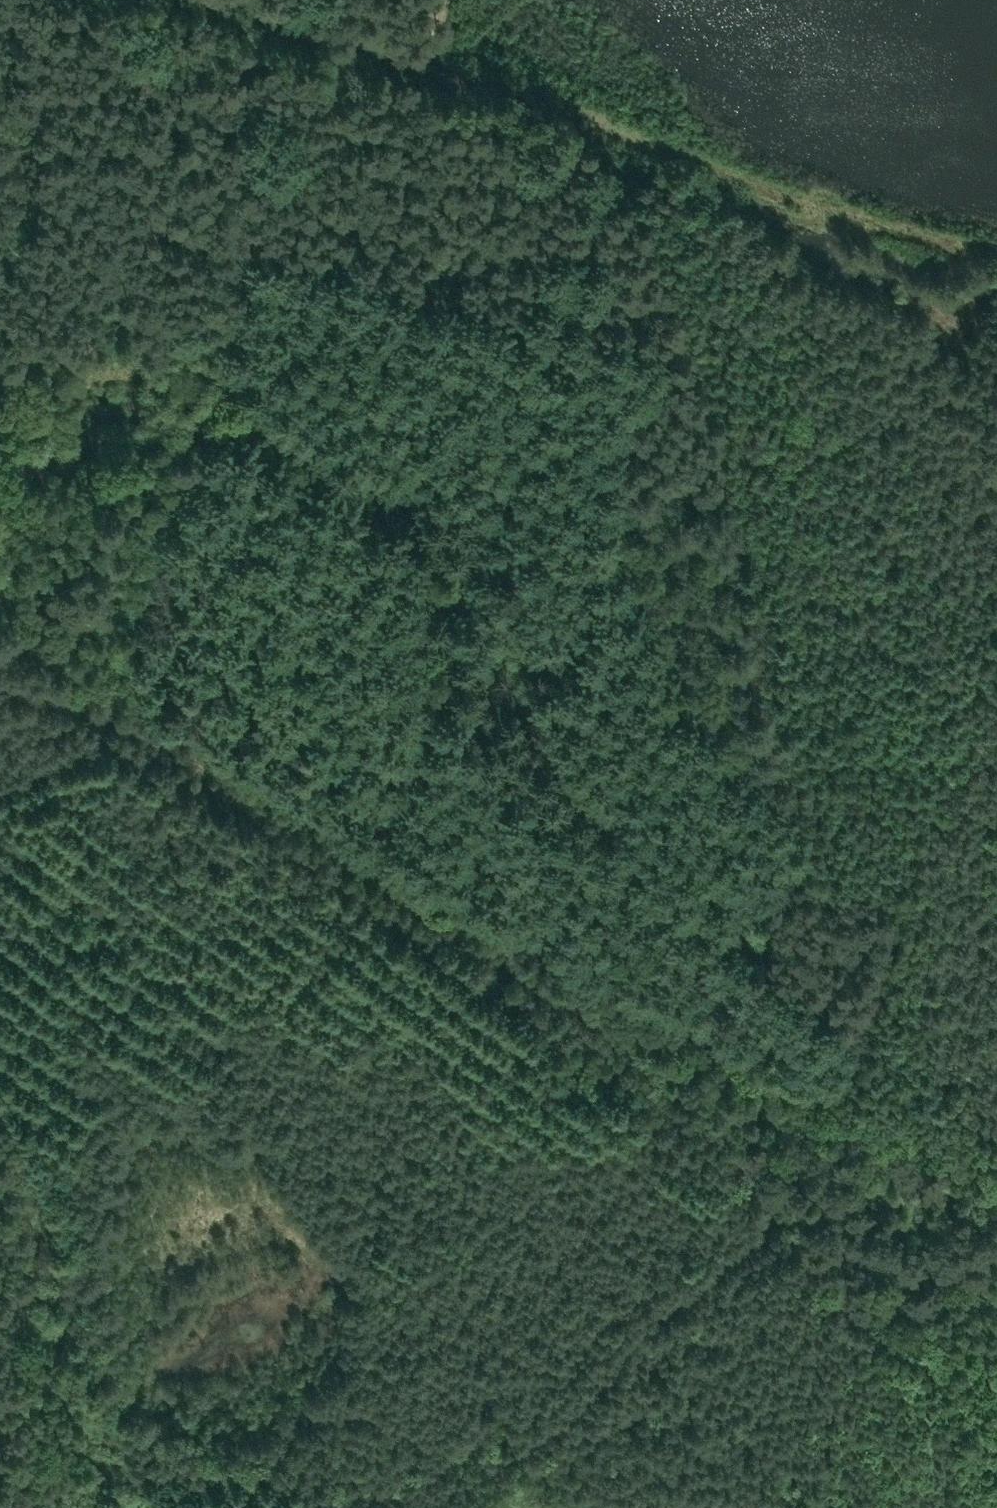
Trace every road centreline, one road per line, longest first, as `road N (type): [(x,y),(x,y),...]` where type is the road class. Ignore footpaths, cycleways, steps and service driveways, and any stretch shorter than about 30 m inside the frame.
road 1 (track): [(244,0),(434,63)]

